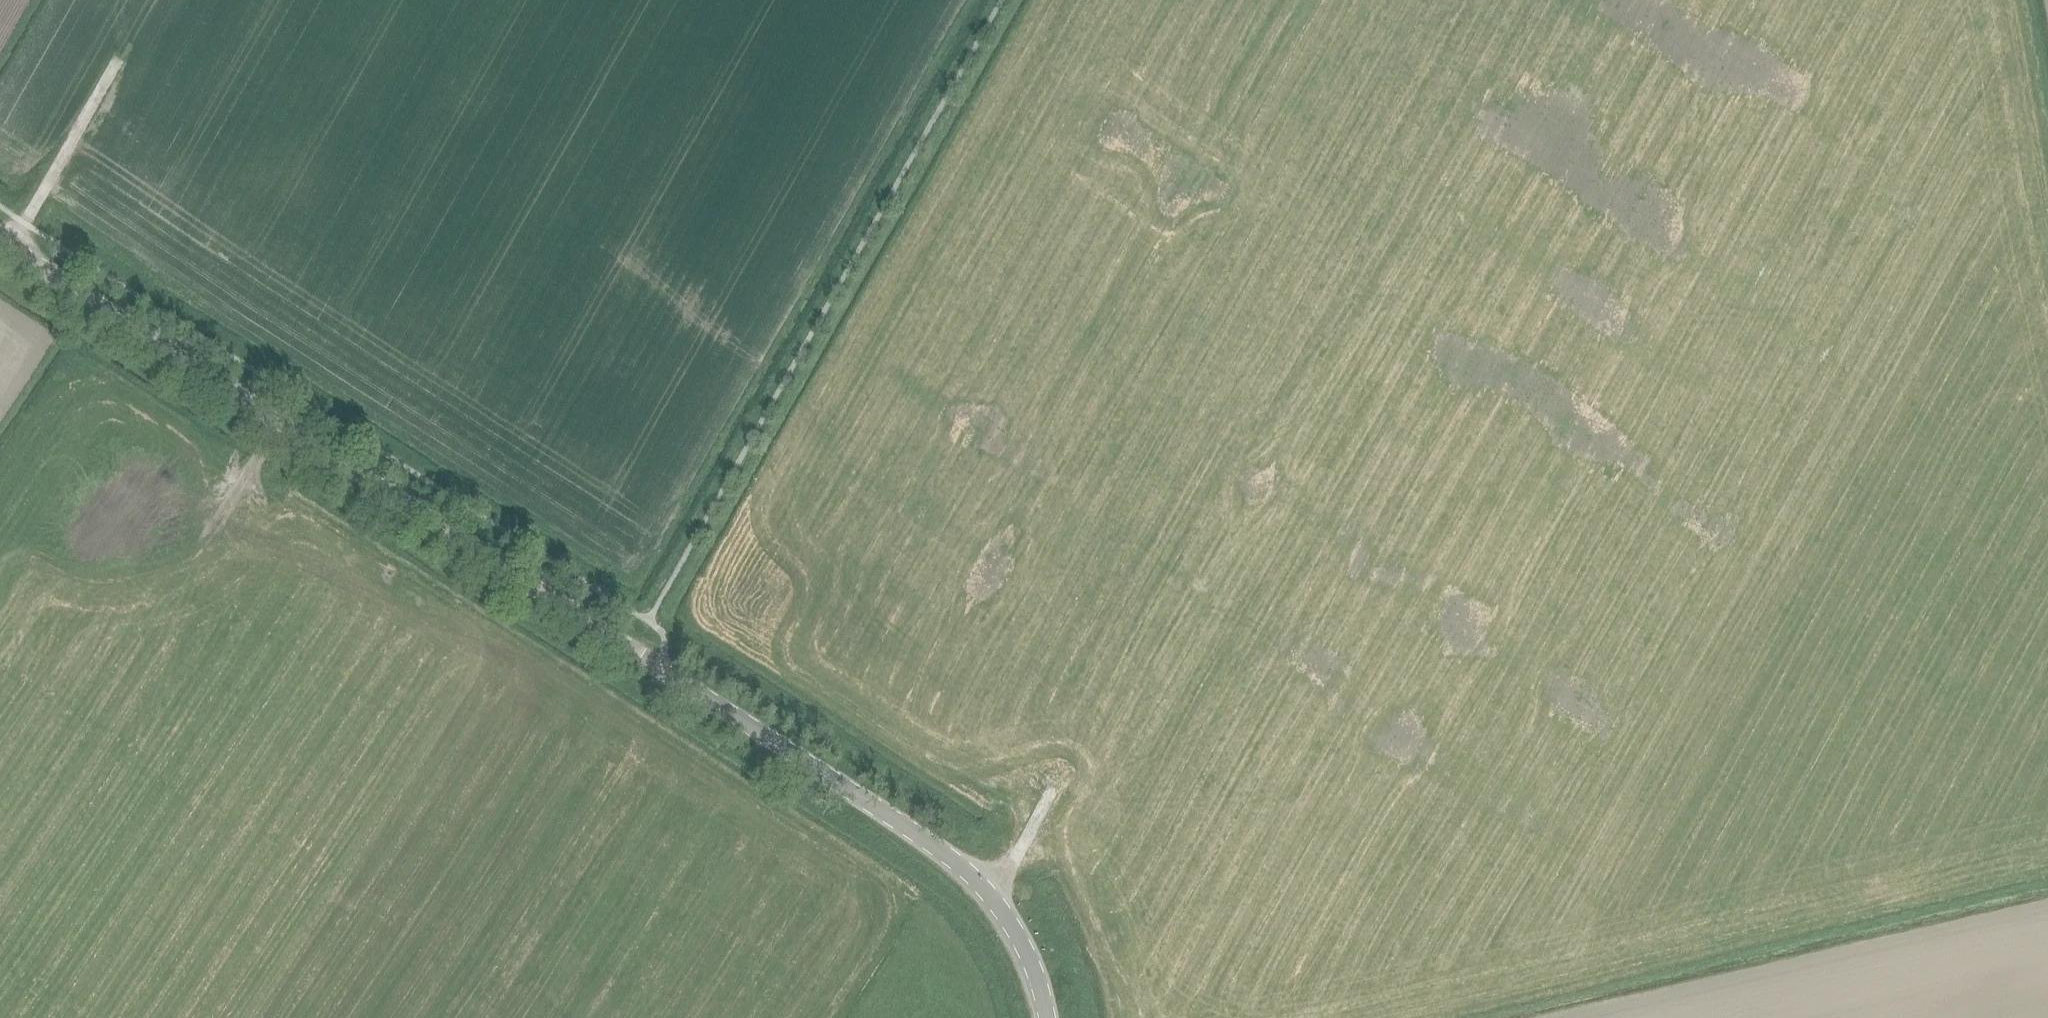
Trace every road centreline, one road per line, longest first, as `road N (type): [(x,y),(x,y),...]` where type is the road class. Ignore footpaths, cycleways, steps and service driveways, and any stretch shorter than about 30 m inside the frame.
road 1 (tertiary): [(1047,1017),(1029,964),(998,913),(960,876),(662,668),(0,234)]

